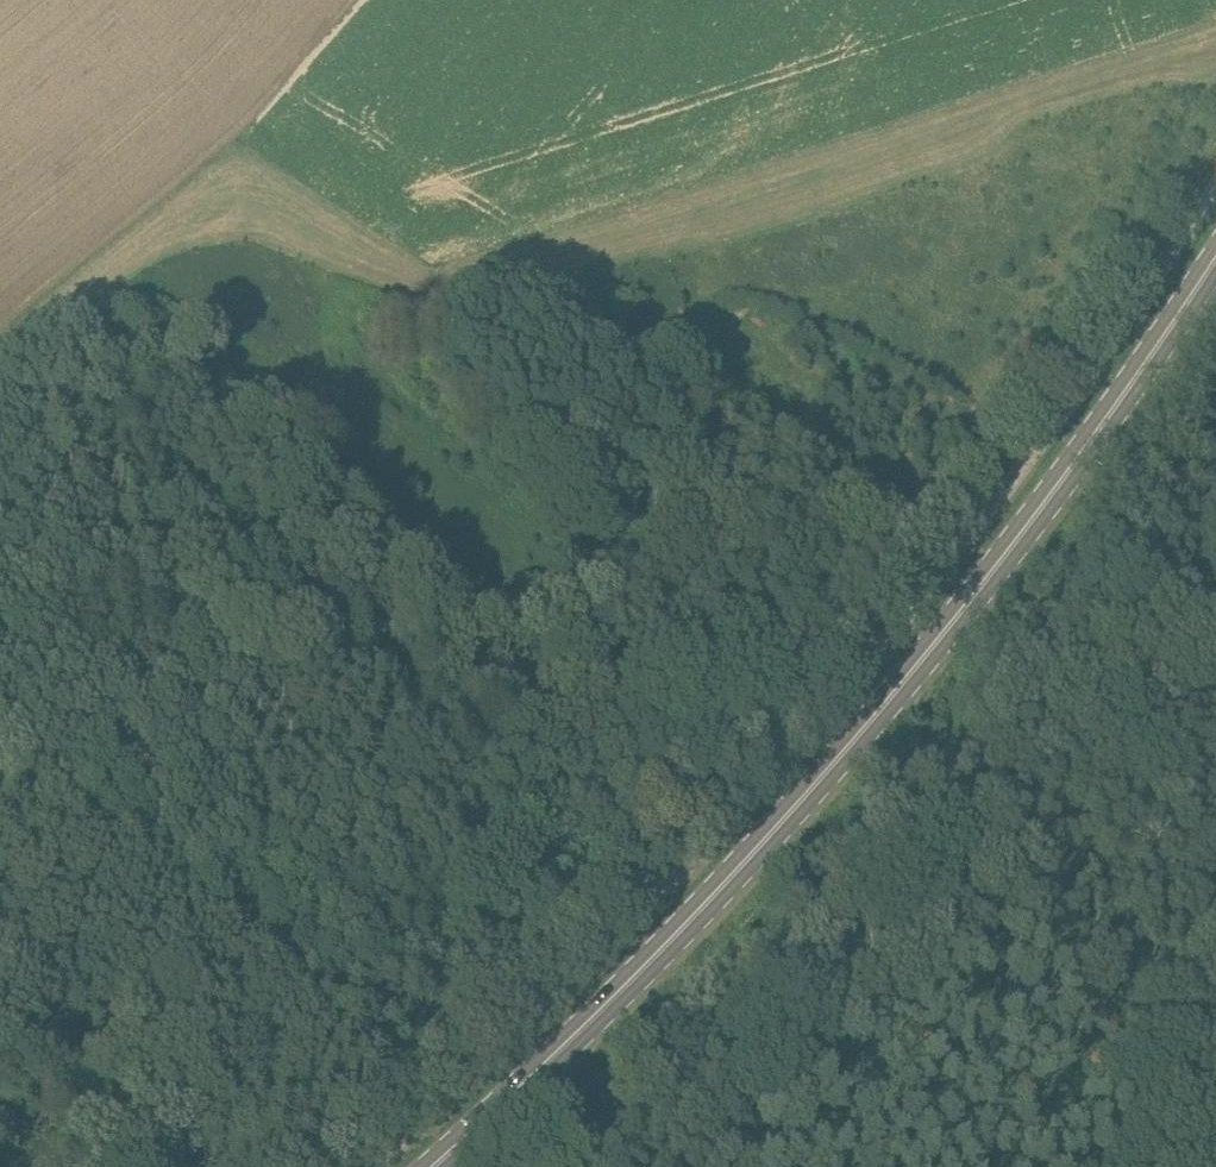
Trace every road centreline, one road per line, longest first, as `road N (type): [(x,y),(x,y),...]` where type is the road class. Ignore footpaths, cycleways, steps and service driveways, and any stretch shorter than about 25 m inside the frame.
road 1 (track): [(1215,35),(742,190),(456,273),(422,273),(256,217),(197,216),(141,244),(0,355)]
road 2 (primary): [(432,1166),(722,885),(830,764),(1028,525),(1215,254)]

